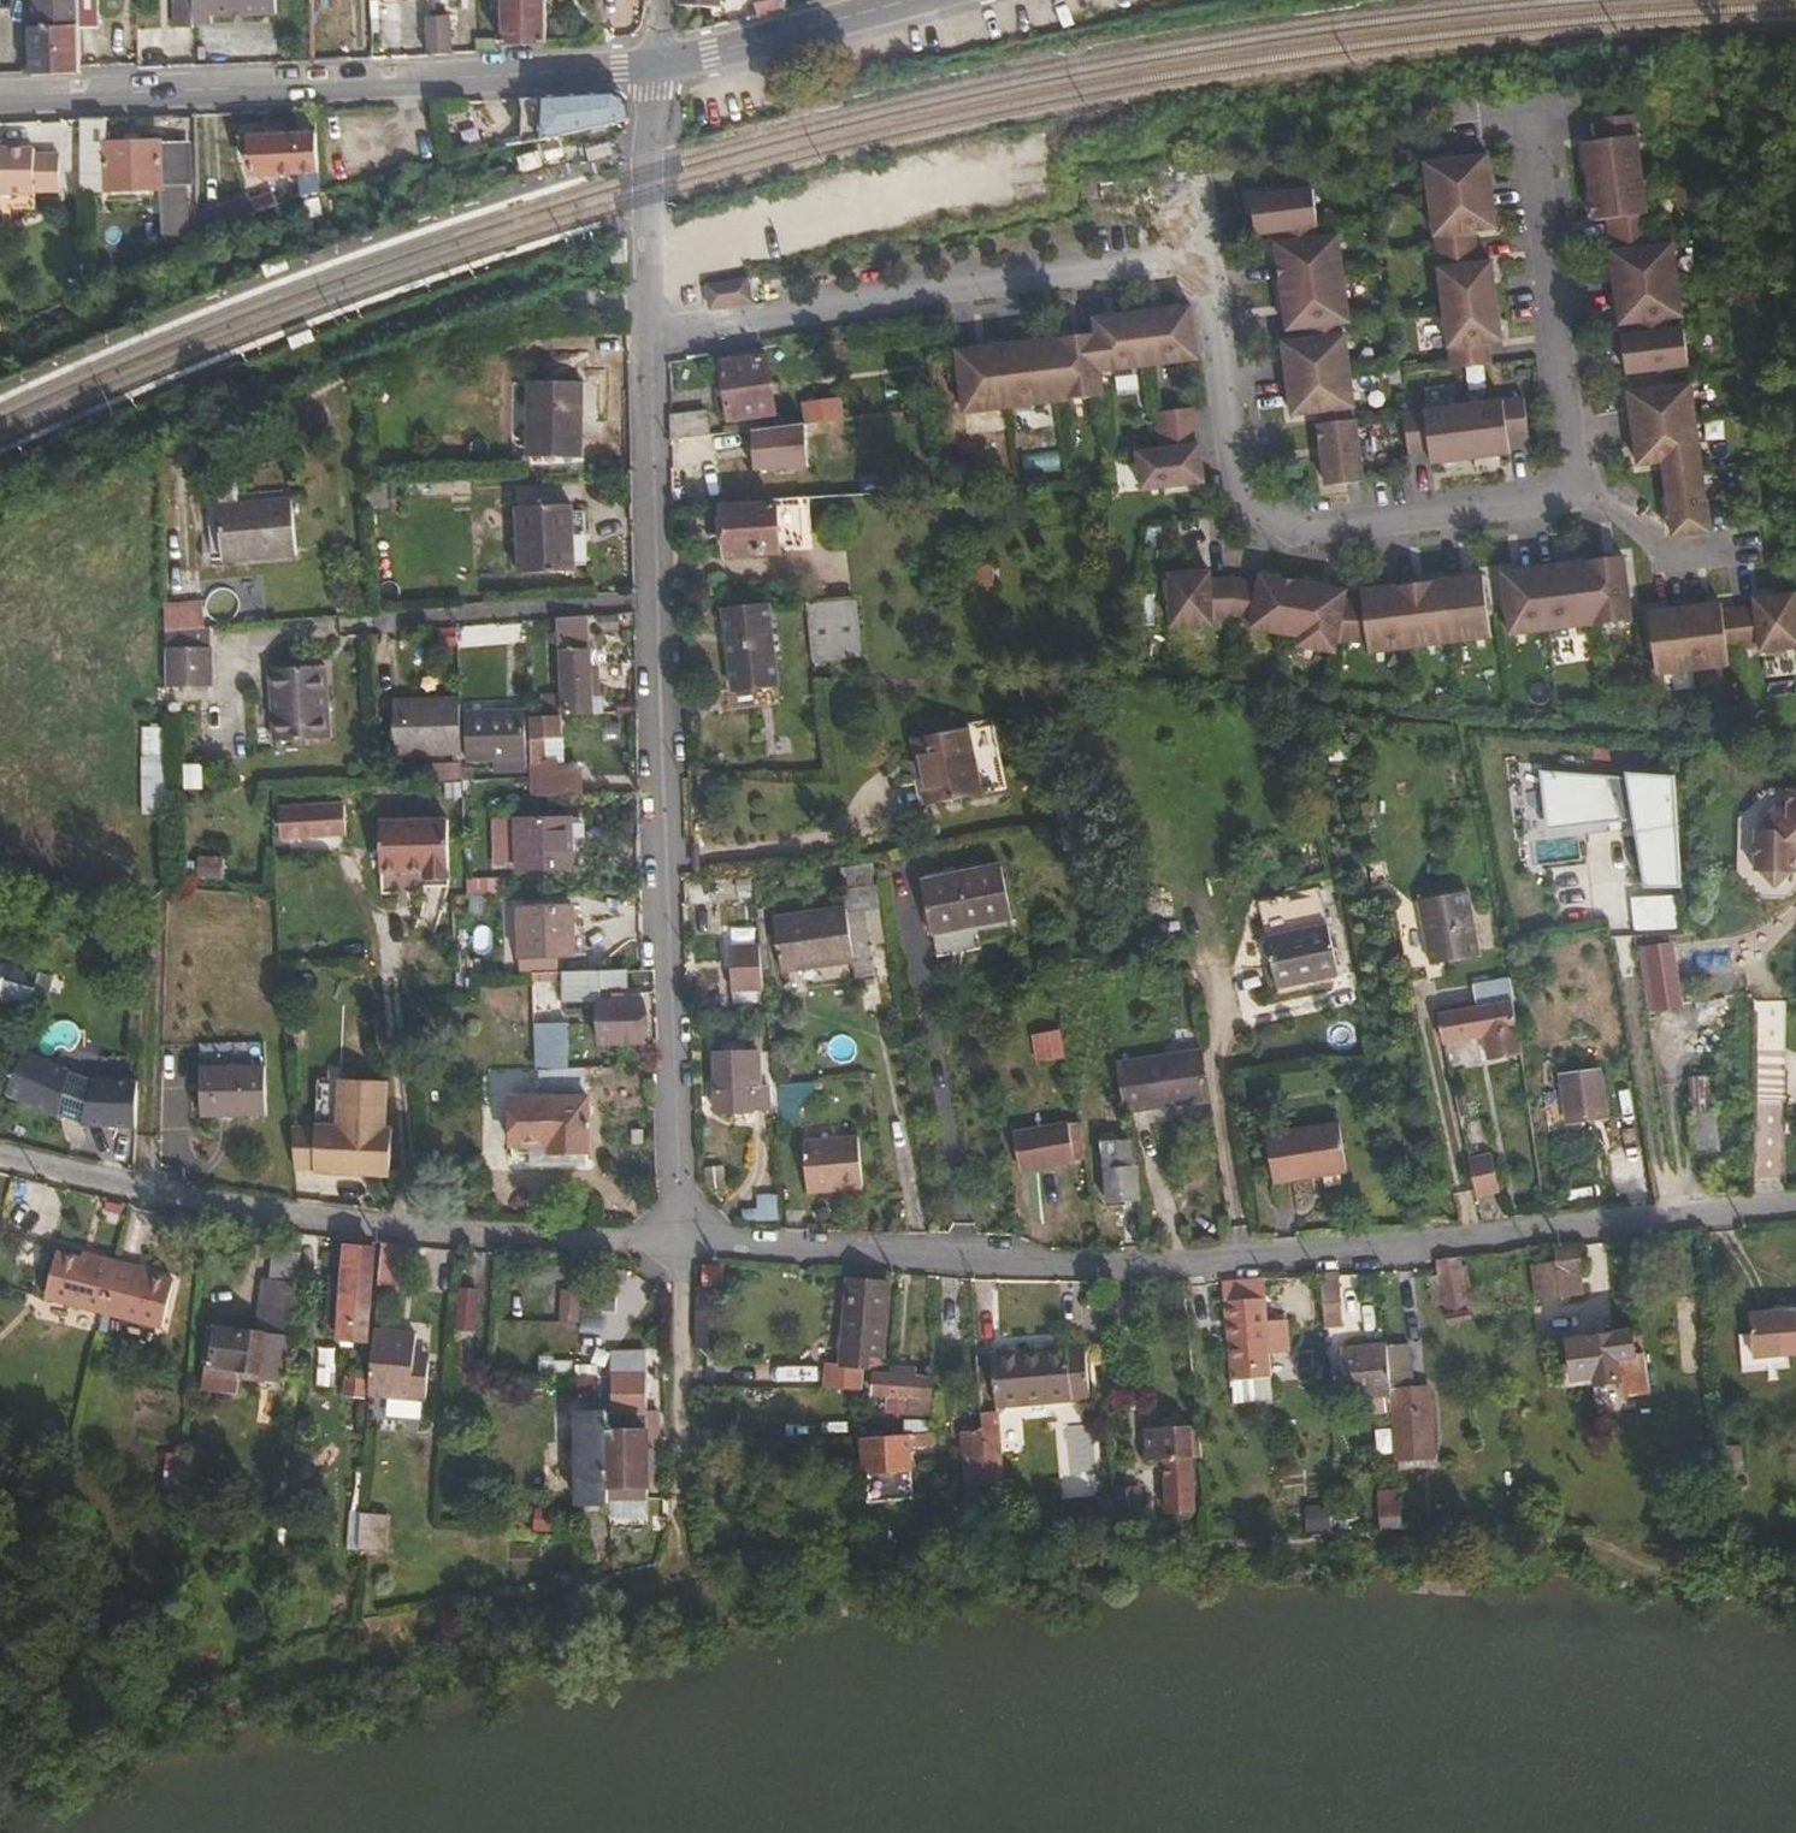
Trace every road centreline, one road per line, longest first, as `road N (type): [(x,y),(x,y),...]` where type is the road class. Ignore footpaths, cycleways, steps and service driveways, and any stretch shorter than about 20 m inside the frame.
road 1 (unclassified): [(655,332),(1231,256),(1270,547),(1591,503)]
road 2 (residential): [(678,1235),(1144,1257),(1288,1250),(1795,1197)]
road 3 (residential): [(0,1145),(207,1200),(460,1227),(678,1235)]
road 4 (secondary): [(659,60),(0,93)]
road 5 (residential): [(660,593),(678,1235)]
road 6 (unclassified): [(1591,503),(1546,155)]
road 7 (residential): [(678,1235),(674,1579)]
road 8 (residential): [(660,593),(376,601)]
road 9 (residential): [(659,60),(655,332)]
road 10 (residential): [(655,332),(660,593)]
road 11 (secondary): [(900,0),(659,60)]
road 12 (unclassified): [(1591,503),(1671,580),(1795,569)]

